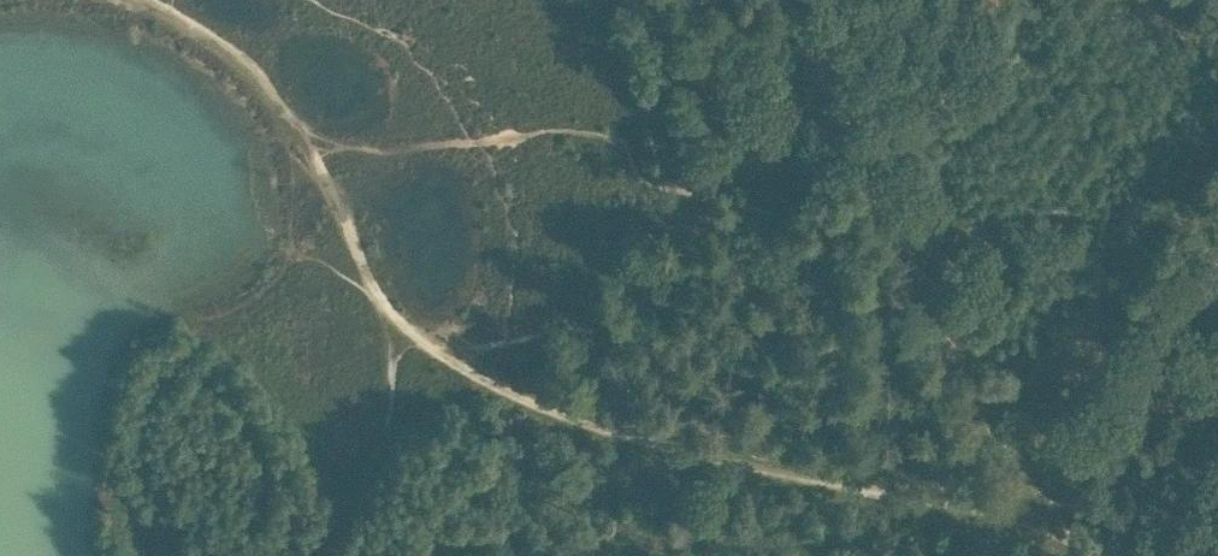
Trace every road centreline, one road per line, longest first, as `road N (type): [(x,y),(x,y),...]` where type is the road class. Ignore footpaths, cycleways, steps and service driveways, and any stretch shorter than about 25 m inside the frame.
road 1 (track): [(646,442),(865,483),(1054,535)]
road 2 (track): [(137,0),(199,30),(265,80),(322,163),(388,314)]
road 3 (track): [(1217,271),(1076,461),(1054,535)]
road 4 (track): [(388,314),(502,387),(587,428),(646,442)]
road 5 (track): [(388,314),(387,423),(305,555)]

